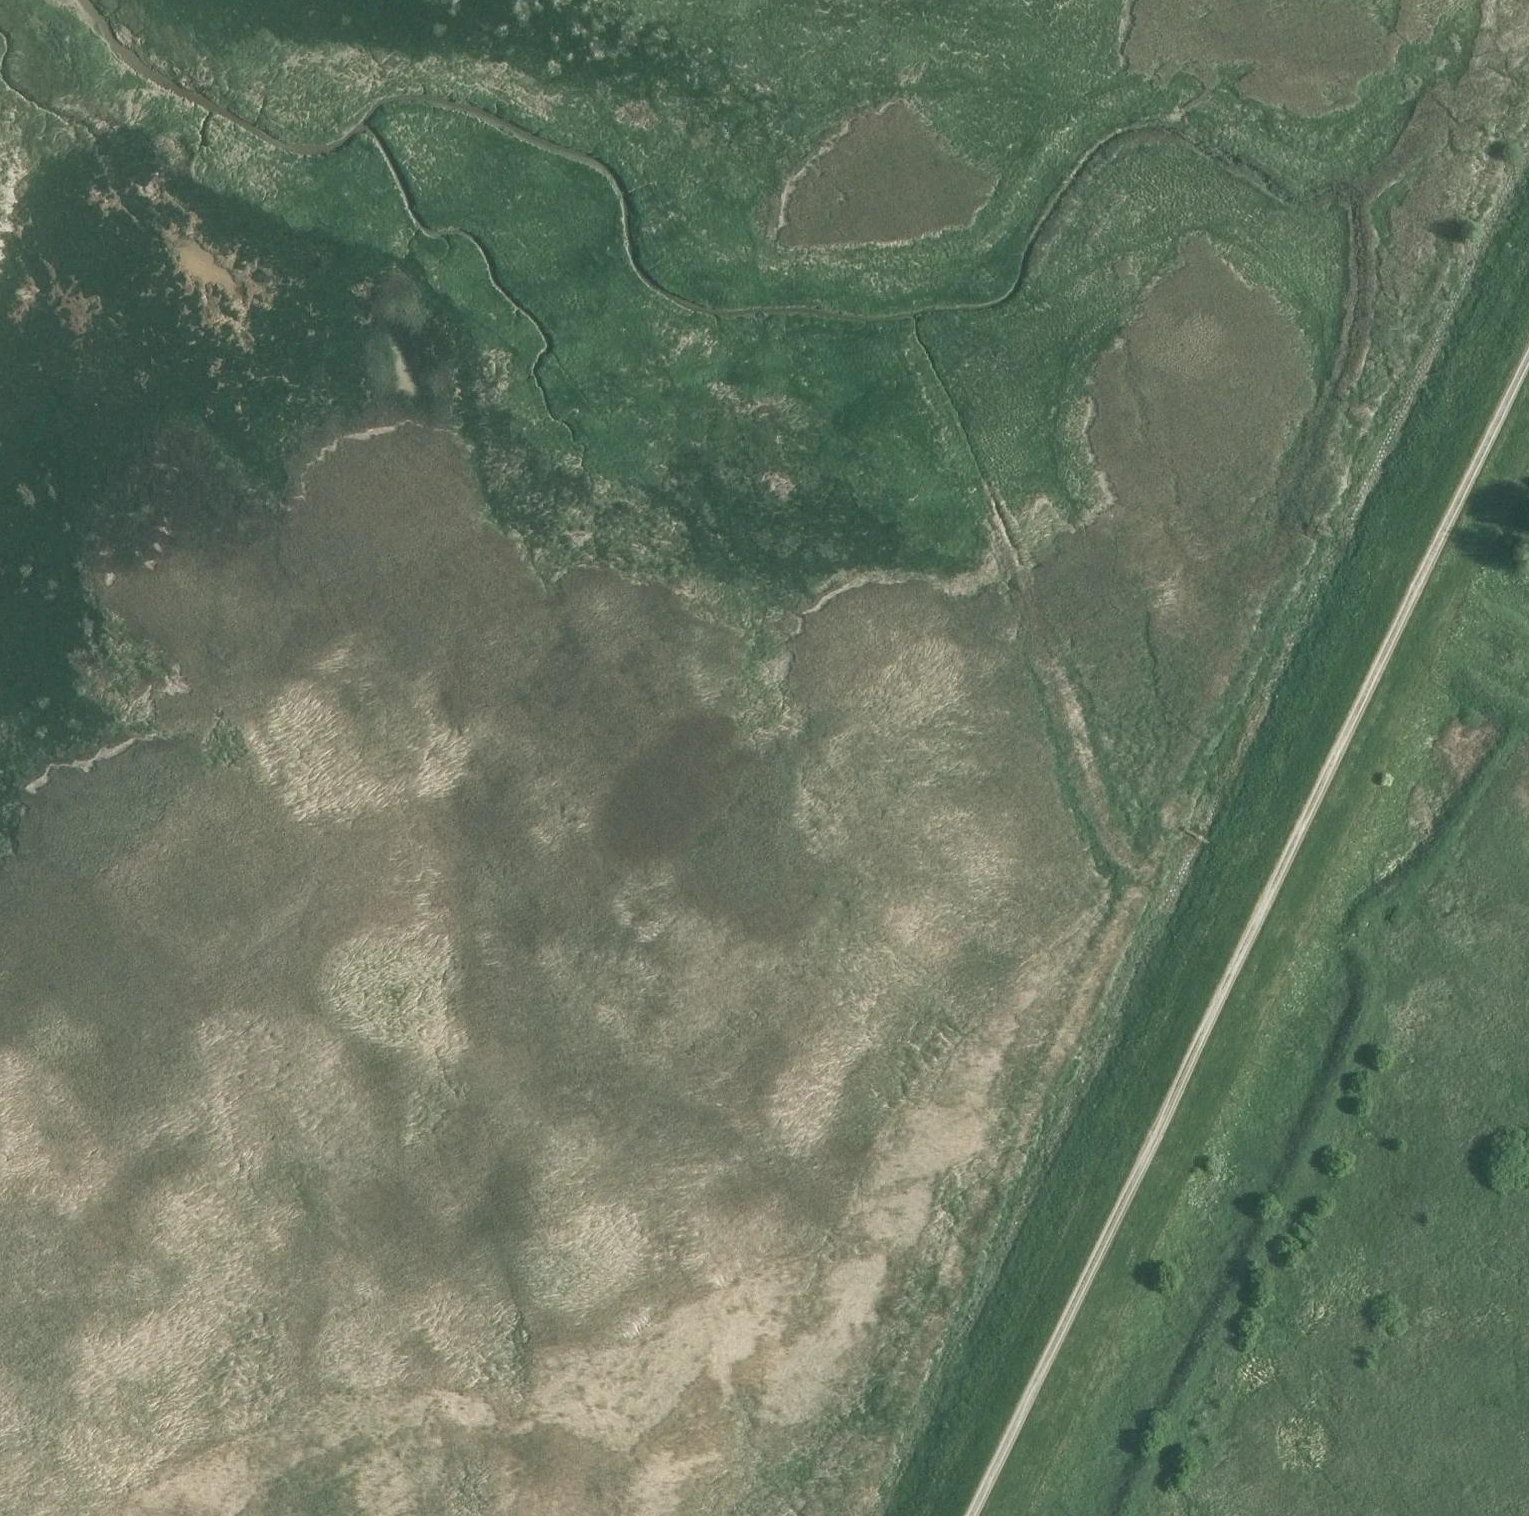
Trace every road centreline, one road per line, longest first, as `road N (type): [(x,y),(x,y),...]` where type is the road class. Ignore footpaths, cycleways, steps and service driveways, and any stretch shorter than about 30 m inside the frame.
road 1 (track): [(974,1515),(1528,370)]
road 2 (track): [(1528,659),(1421,603)]

